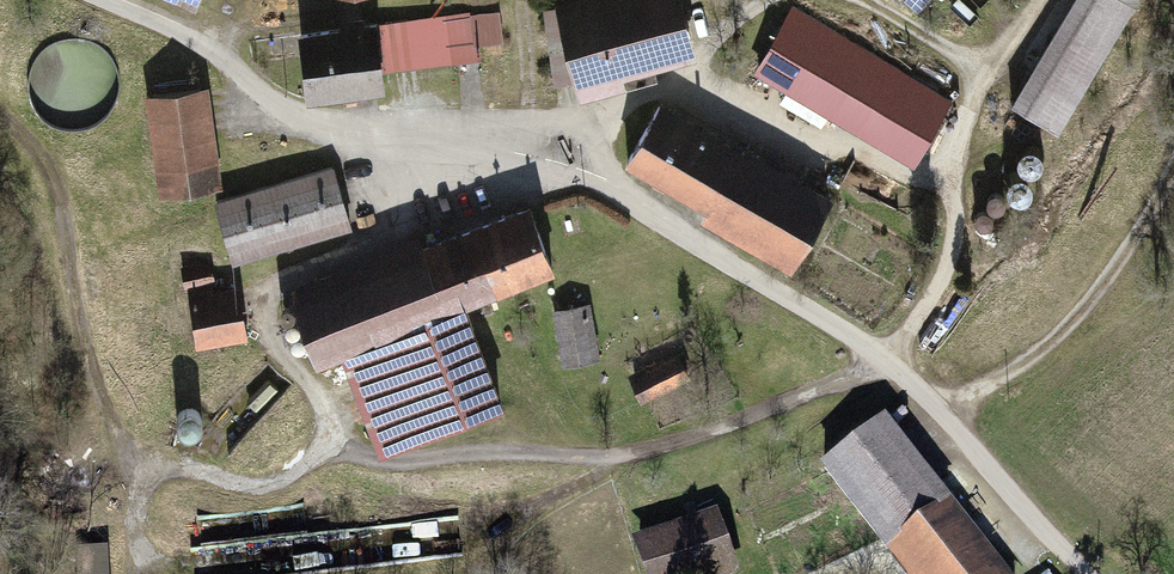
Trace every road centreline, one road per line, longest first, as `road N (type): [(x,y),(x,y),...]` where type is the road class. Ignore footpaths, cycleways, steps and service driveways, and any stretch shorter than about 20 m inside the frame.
road 1 (track): [(135,476),(283,476),(482,453),(583,456),(672,445),(895,363),(938,299),(953,256),(959,176),(981,79),(1041,0)]
road 2 (unclassified): [(101,0),(214,54),(259,95),(327,130),(586,182),(655,219),(895,363),(1084,573)]
road 3 (track): [(132,573),(135,476),(79,330),(60,201),(43,156),(0,112)]
road 4 (track): [(943,413),(1015,368),(1084,308),(1147,216),(1173,156)]

